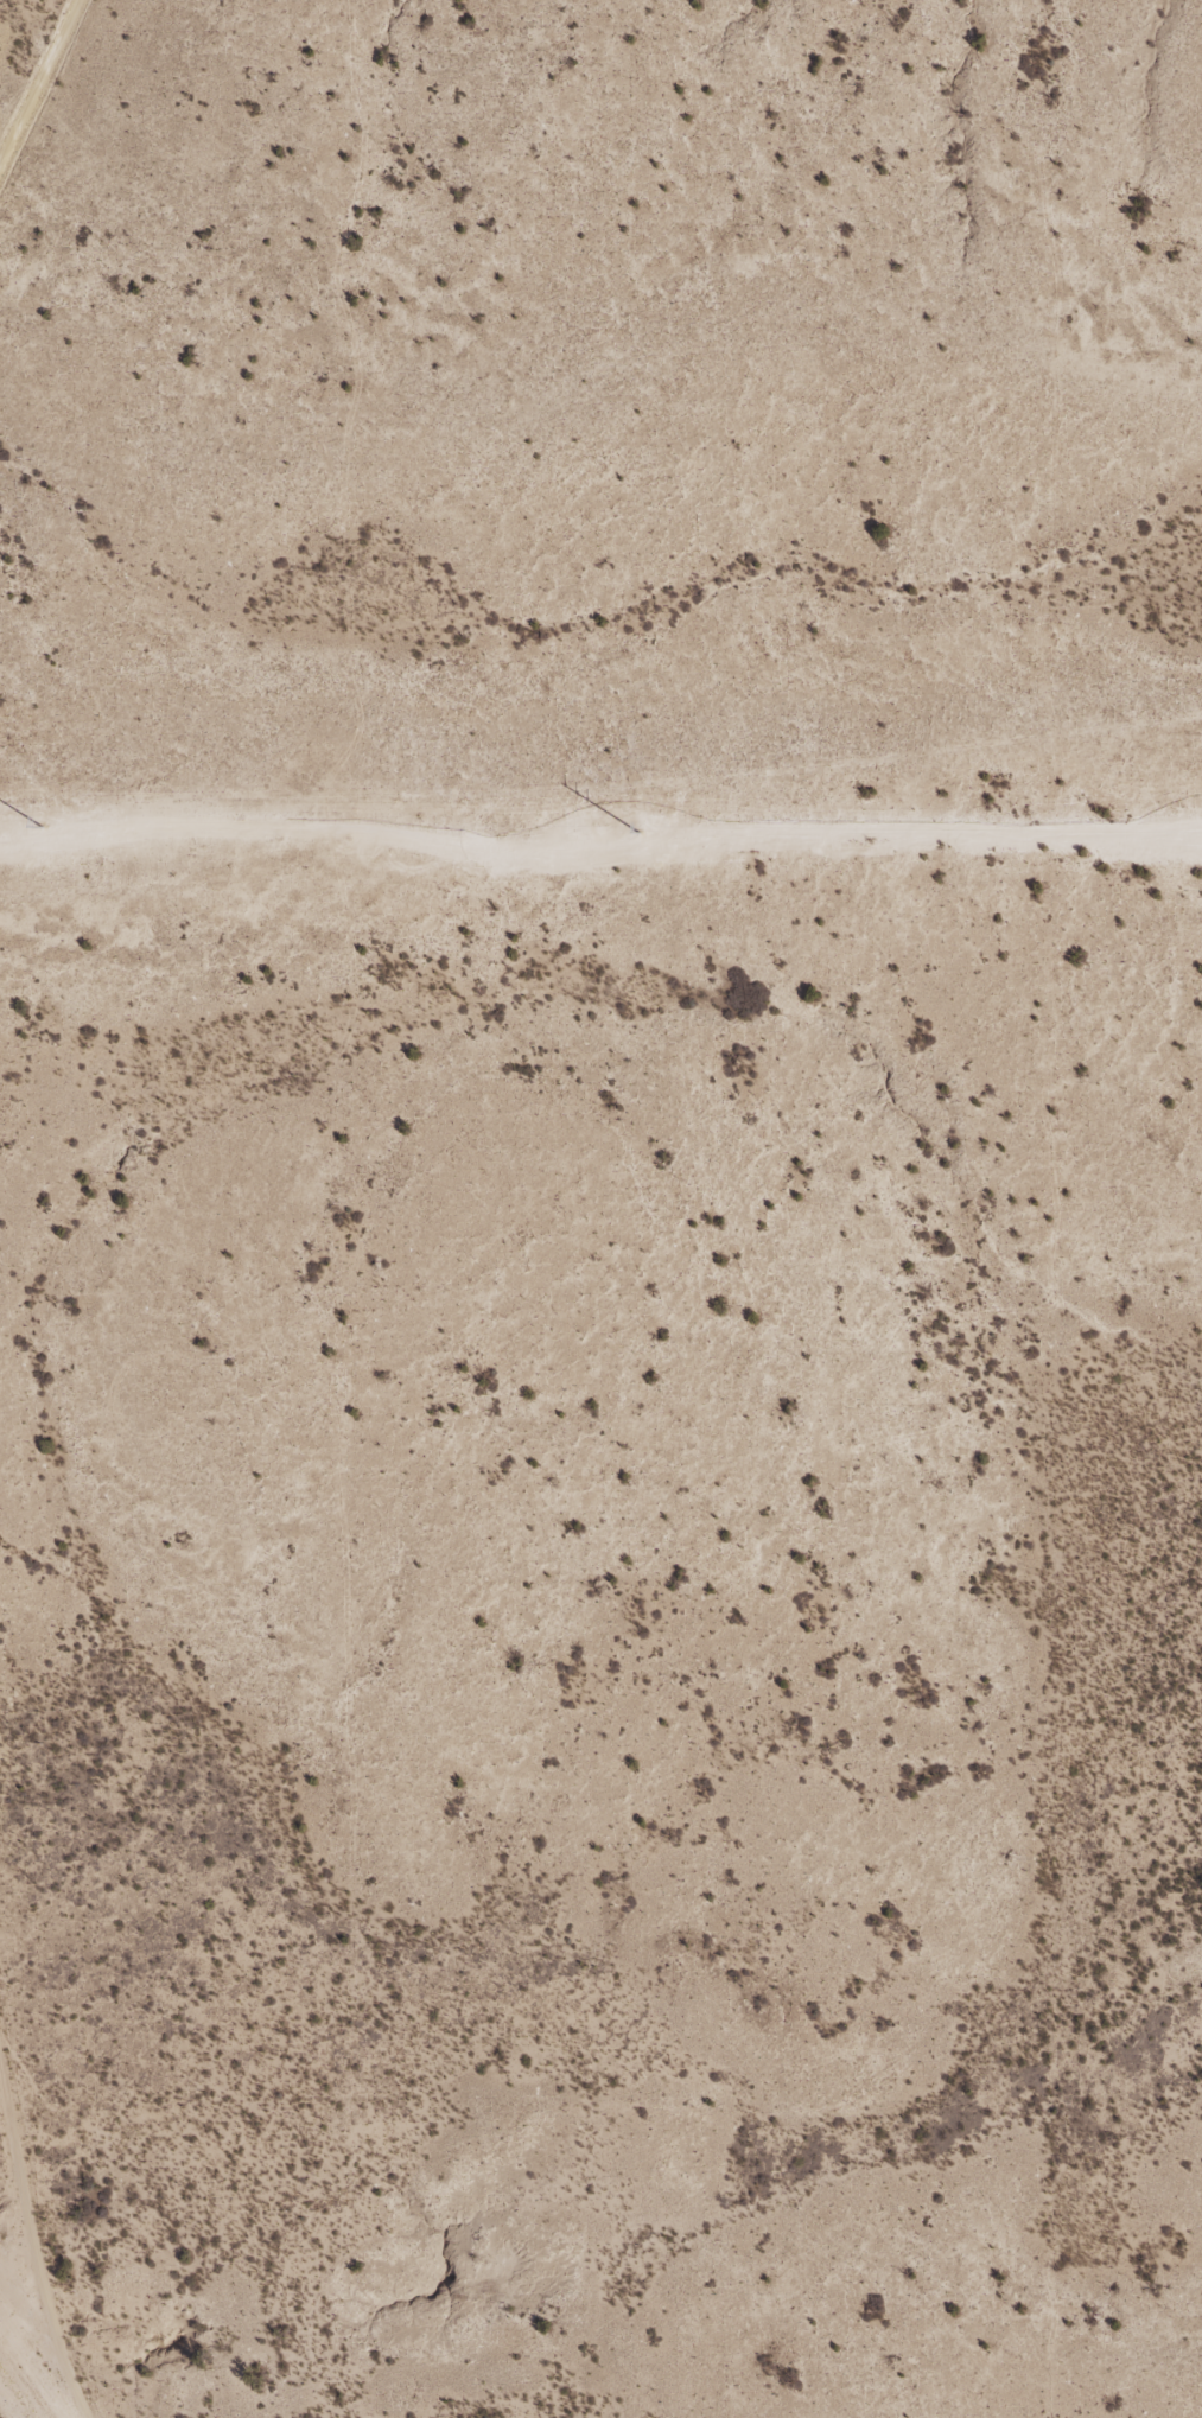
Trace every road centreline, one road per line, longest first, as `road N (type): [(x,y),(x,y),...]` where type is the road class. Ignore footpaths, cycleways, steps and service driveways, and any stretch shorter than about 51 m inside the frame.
road 1 (track): [(148,2417),(84,2302),(13,2028),(0,1918)]
road 2 (track): [(0,157),(83,0)]

